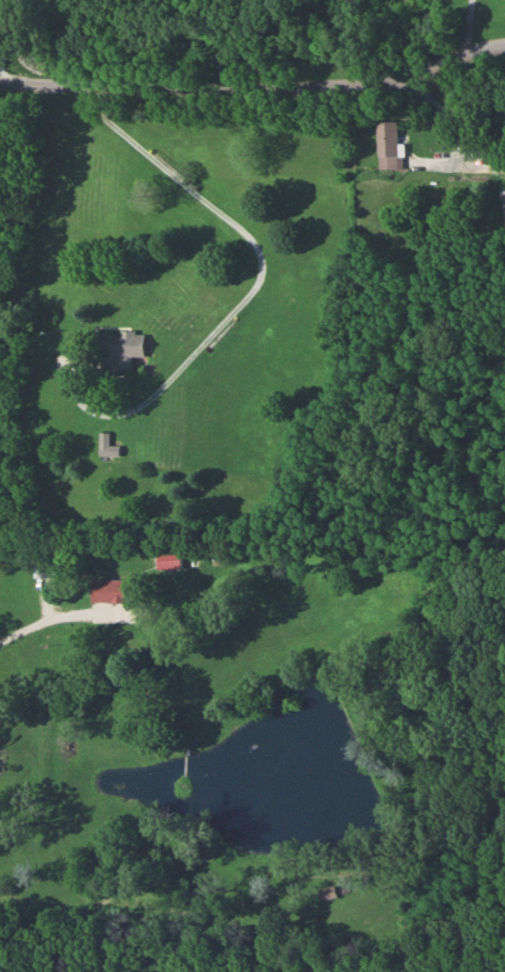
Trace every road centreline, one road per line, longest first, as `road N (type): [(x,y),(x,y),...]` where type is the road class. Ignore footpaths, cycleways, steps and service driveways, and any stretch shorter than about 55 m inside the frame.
road 1 (residential): [(0,79),(378,80),(504,45)]

